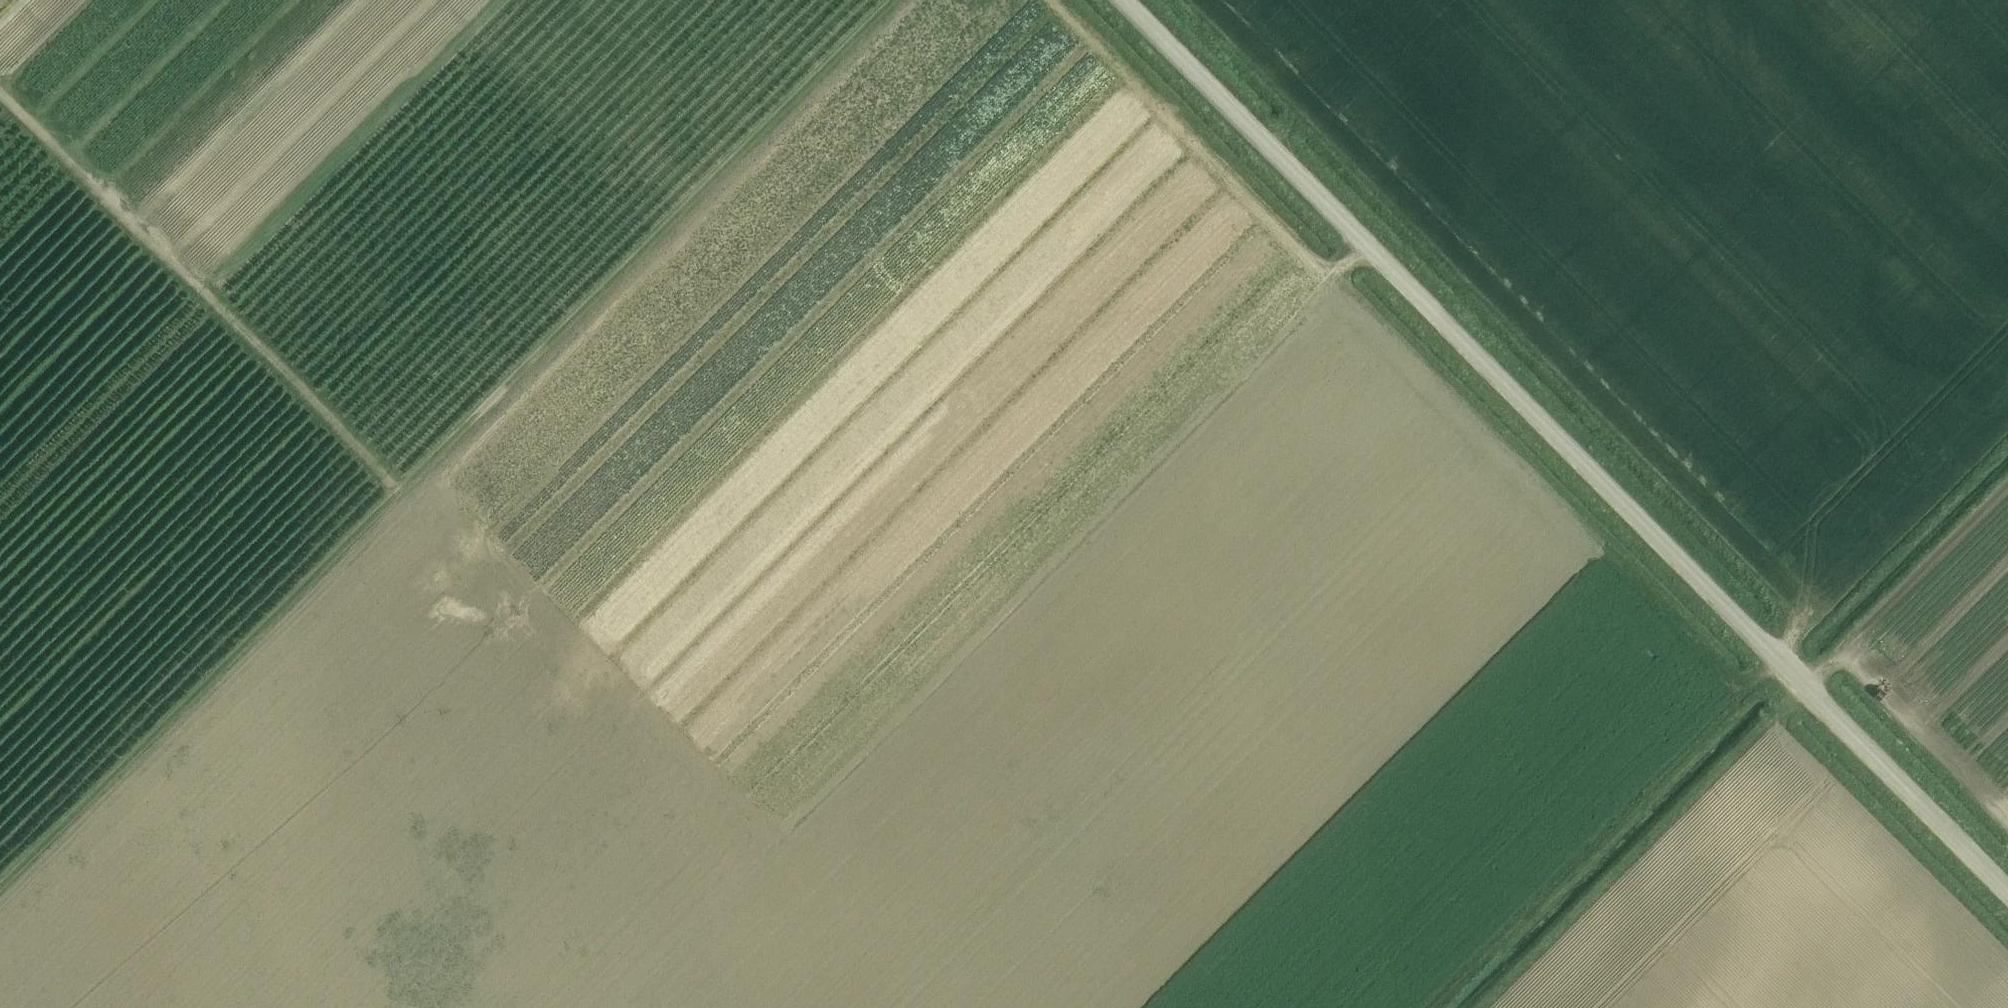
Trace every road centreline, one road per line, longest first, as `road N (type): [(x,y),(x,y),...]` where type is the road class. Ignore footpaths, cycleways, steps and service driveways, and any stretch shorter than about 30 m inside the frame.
road 1 (unclassified): [(2007,892),(1122,0)]

